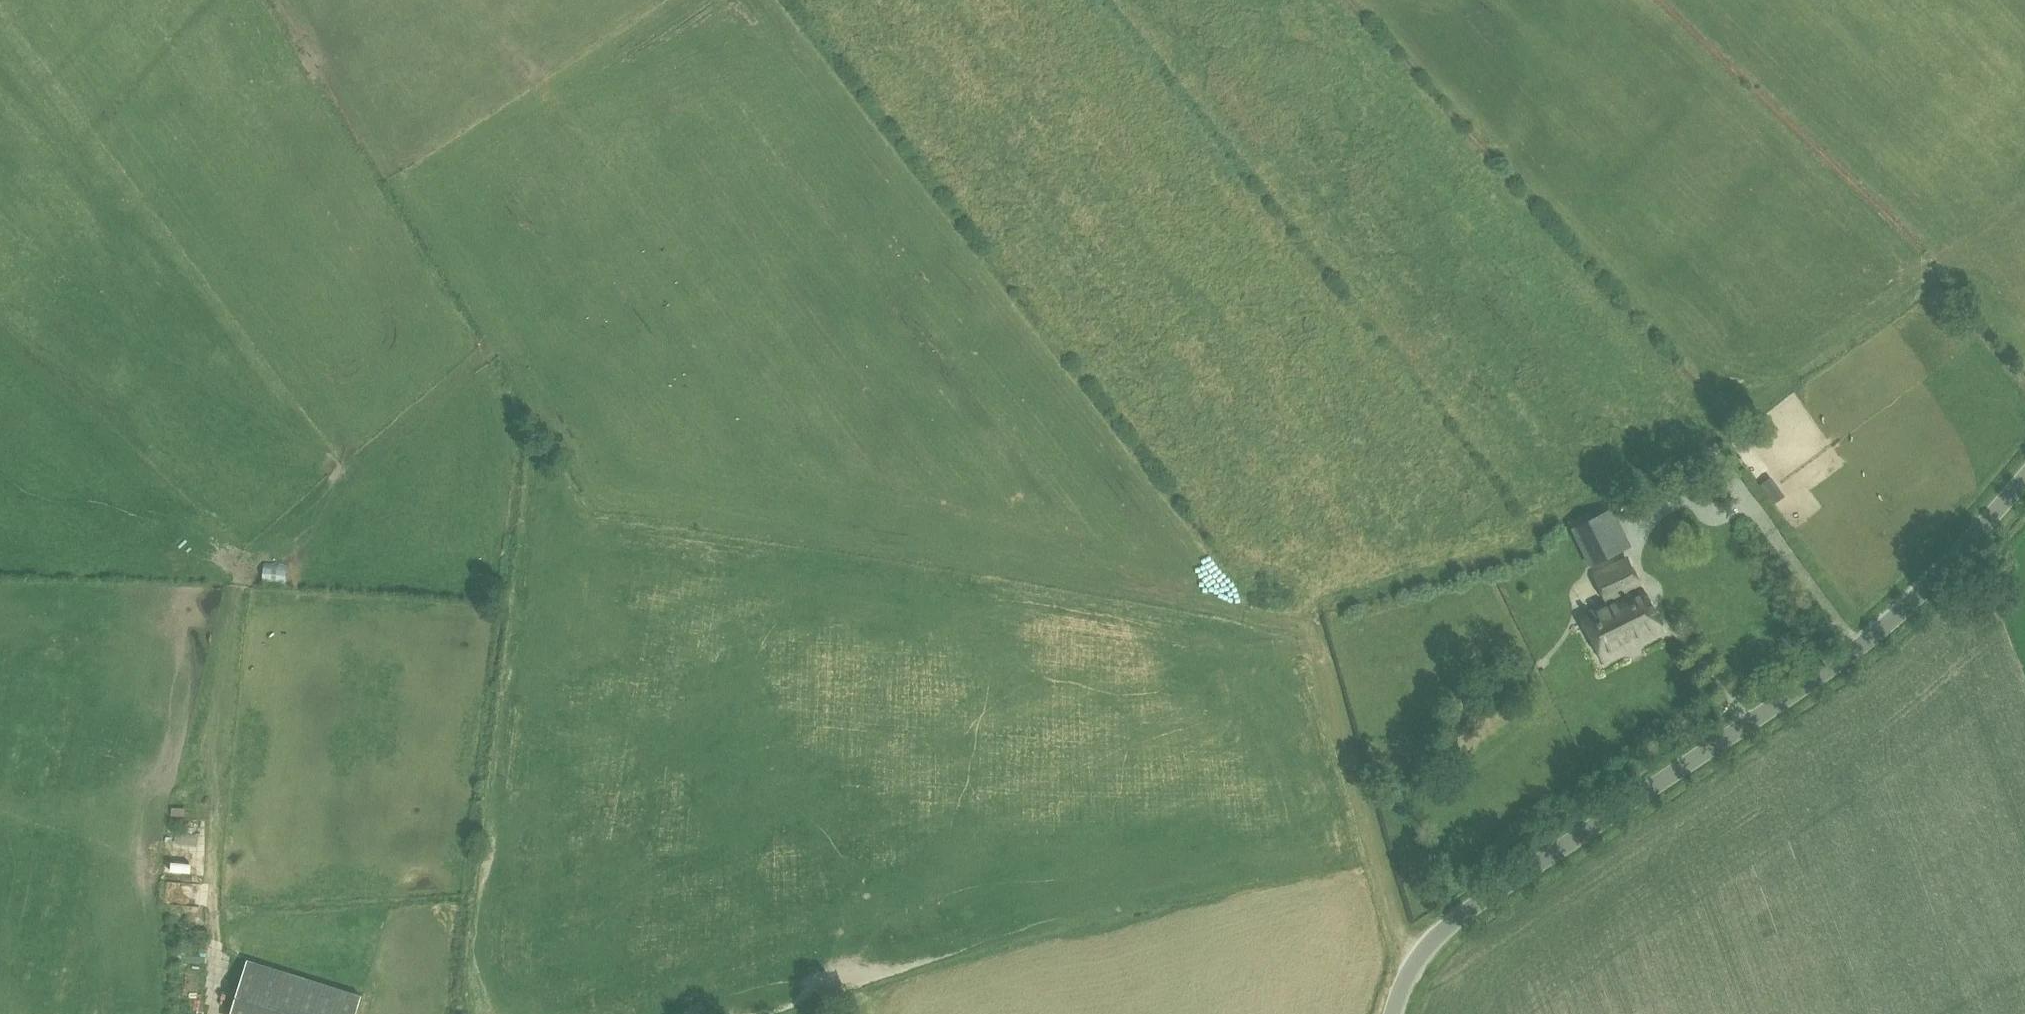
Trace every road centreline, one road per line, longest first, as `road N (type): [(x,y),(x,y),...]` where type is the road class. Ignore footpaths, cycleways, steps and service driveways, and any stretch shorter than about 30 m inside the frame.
road 1 (unclassified): [(1393,1013),(1408,970),(1466,911),(1879,634),(2024,478)]

